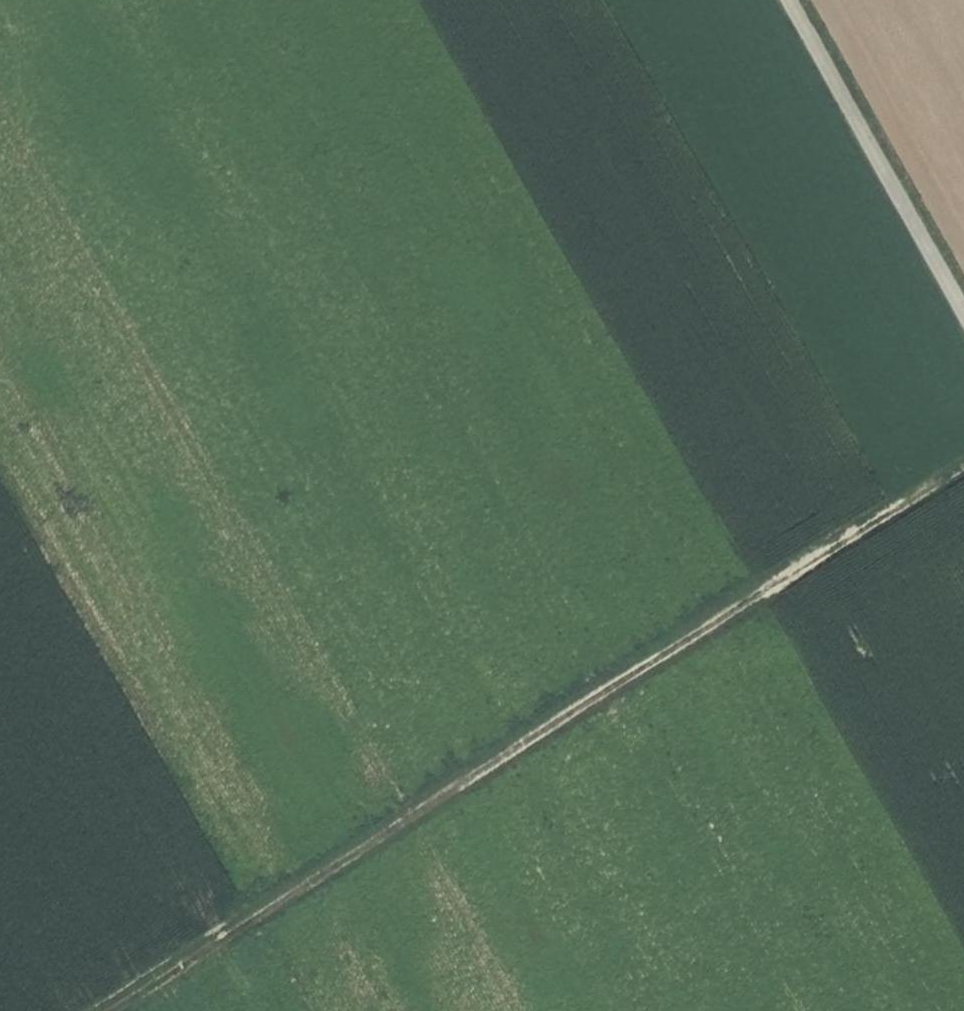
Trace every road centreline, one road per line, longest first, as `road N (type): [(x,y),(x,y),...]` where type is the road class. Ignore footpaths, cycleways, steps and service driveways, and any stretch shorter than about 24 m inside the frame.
road 1 (track): [(963,468),(118,1010)]

